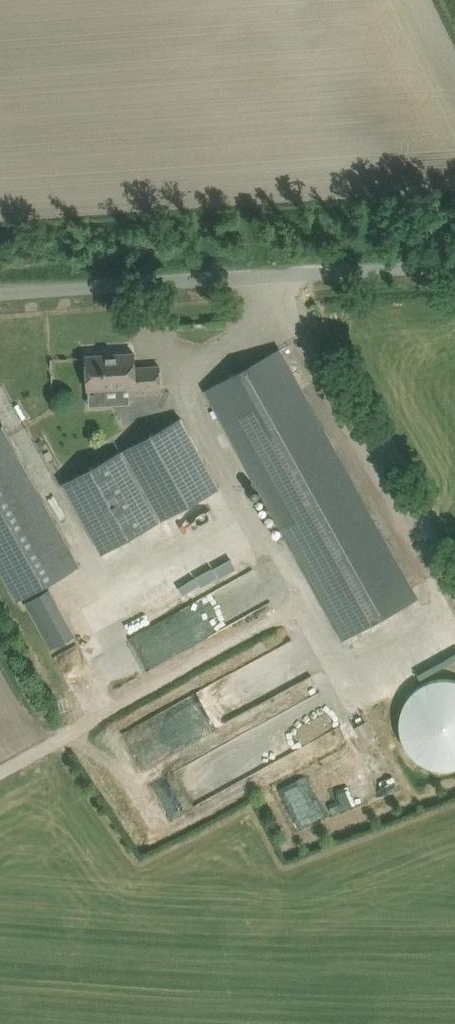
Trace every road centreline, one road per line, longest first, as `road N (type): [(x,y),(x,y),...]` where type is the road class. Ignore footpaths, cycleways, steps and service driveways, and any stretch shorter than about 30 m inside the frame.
road 1 (unclassified): [(0,291),(454,263)]
road 2 (track): [(0,780),(303,605)]

